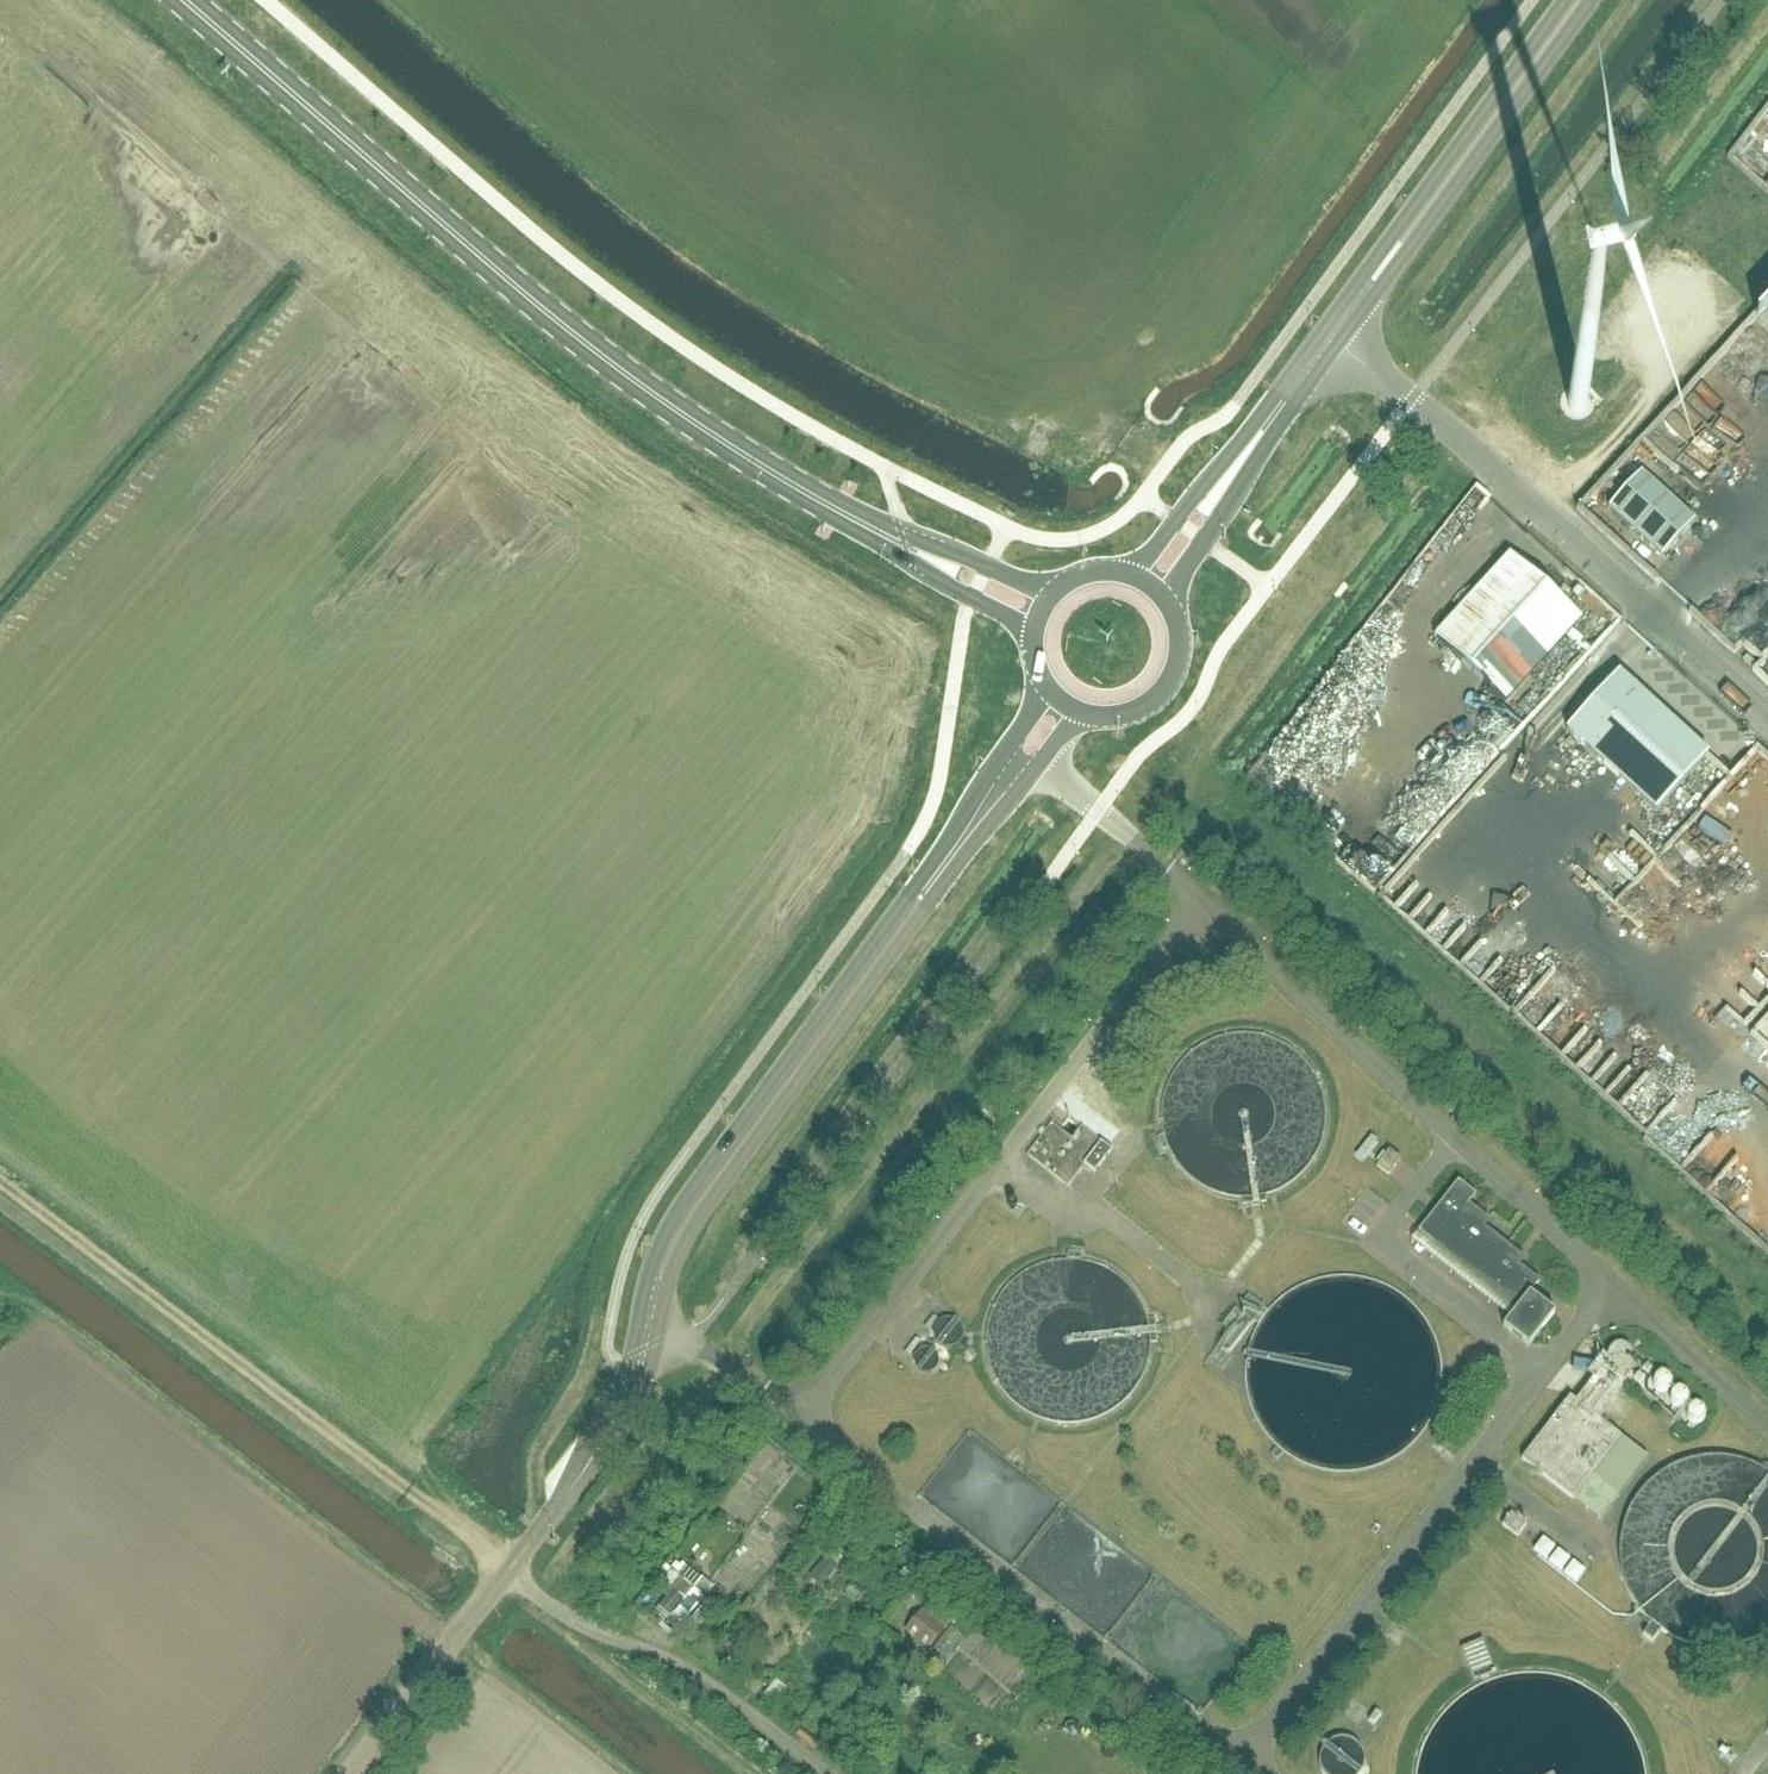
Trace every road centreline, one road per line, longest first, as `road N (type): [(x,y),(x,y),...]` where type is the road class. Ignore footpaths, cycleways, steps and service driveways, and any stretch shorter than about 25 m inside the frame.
road 1 (tertiary): [(905,549),(697,430),(181,0)]
road 2 (unclassified): [(997,789),(687,1217),(662,1270),(648,1332)]
road 3 (track): [(0,1184),(508,1573)]
road 4 (unclassified): [(1340,344),(1430,415),(1767,721)]
road 5 (unclassified): [(648,1332),(634,1389),(607,1436),(351,1773)]
road 6 (tertiary): [(1340,344),(1593,0)]
road 7 (tertiary): [(1567,0),(1324,332)]
road 8 (tertiary): [(1164,600),(1340,344)]
road 9 (tertiary): [(1324,332),(1133,576)]
road 10 (track): [(556,1612),(596,1655),(749,1773)]
road 11 (tertiary): [(1079,713),(1117,717),(1164,689),(1178,635),(1164,600)]
road 12 (tertiary): [(1049,597),(967,561),(905,549)]
road 13 (tertiary): [(905,549),(955,591),(1032,632)]

